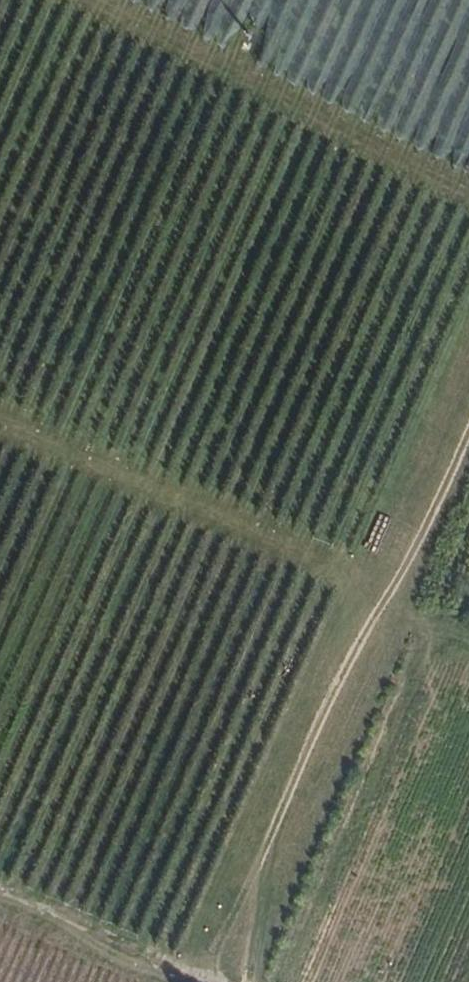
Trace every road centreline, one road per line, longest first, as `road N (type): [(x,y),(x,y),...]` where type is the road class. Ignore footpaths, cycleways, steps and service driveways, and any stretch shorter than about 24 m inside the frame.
road 1 (track): [(468,427),(225,981)]
road 2 (track): [(391,590),(0,414)]
road 3 (track): [(468,195),(93,0)]
road 4 (track): [(0,890),(214,981)]

